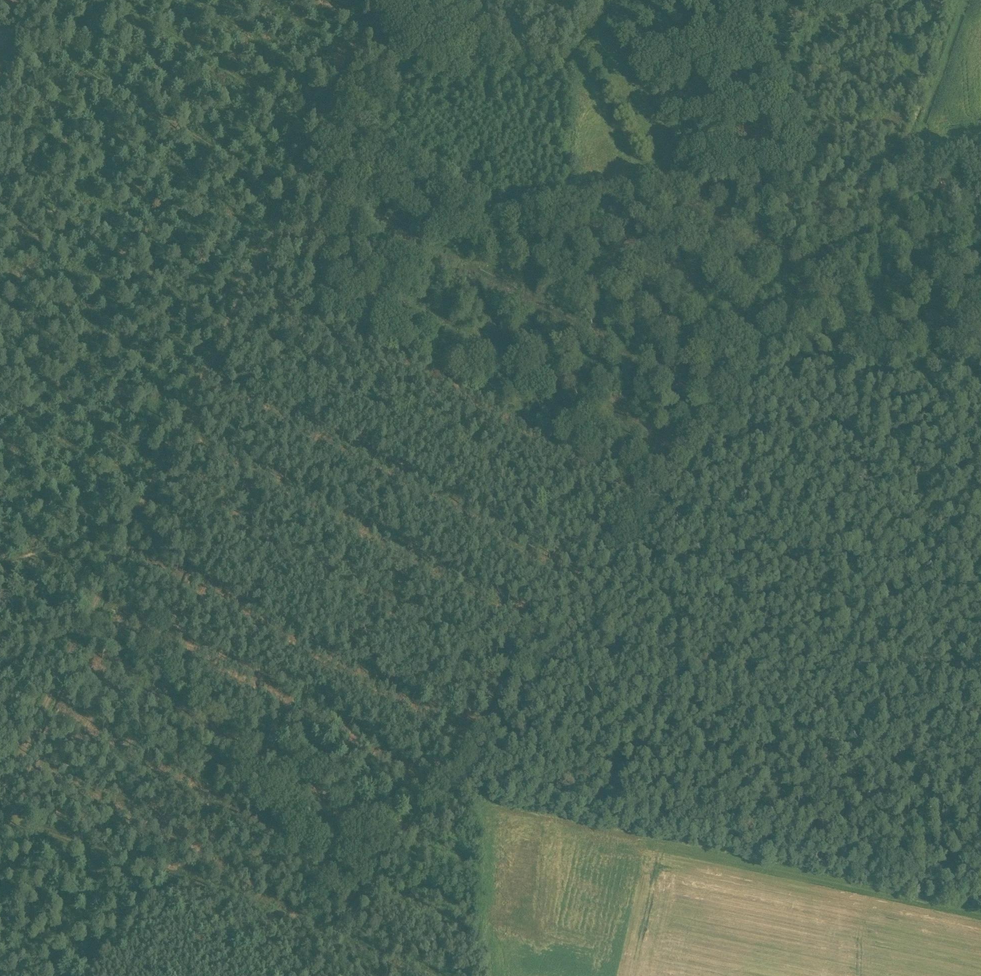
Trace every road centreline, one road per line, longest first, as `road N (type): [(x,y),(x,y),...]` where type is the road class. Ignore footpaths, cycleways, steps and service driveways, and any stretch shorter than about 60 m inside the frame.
road 1 (track): [(0,795),(384,0)]
road 2 (track): [(980,912),(677,856)]
road 3 (track): [(323,126),(105,0)]

